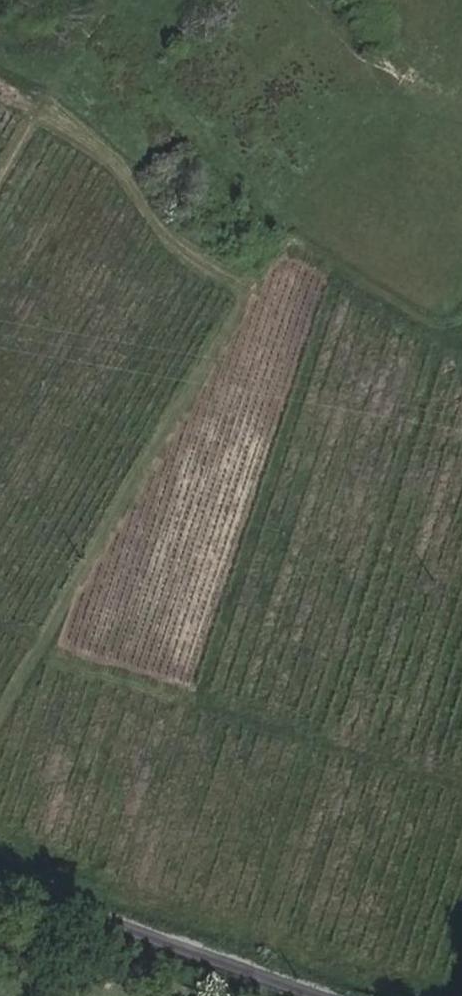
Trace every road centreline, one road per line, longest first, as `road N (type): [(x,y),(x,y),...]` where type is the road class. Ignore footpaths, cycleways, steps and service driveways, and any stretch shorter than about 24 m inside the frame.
road 1 (unclassified): [(333,995),(0,876)]

